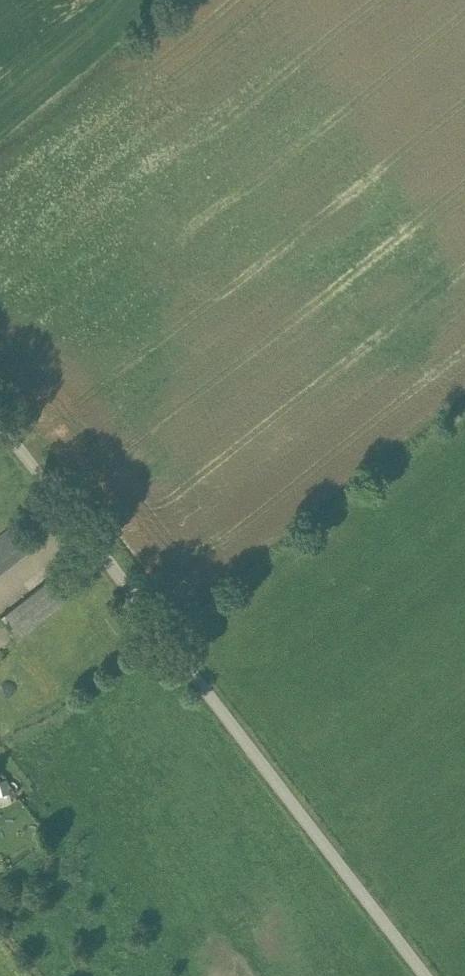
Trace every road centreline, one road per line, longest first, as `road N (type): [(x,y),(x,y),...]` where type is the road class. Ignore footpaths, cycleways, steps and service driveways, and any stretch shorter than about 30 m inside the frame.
road 1 (unclassified): [(0,427),(426,975)]

